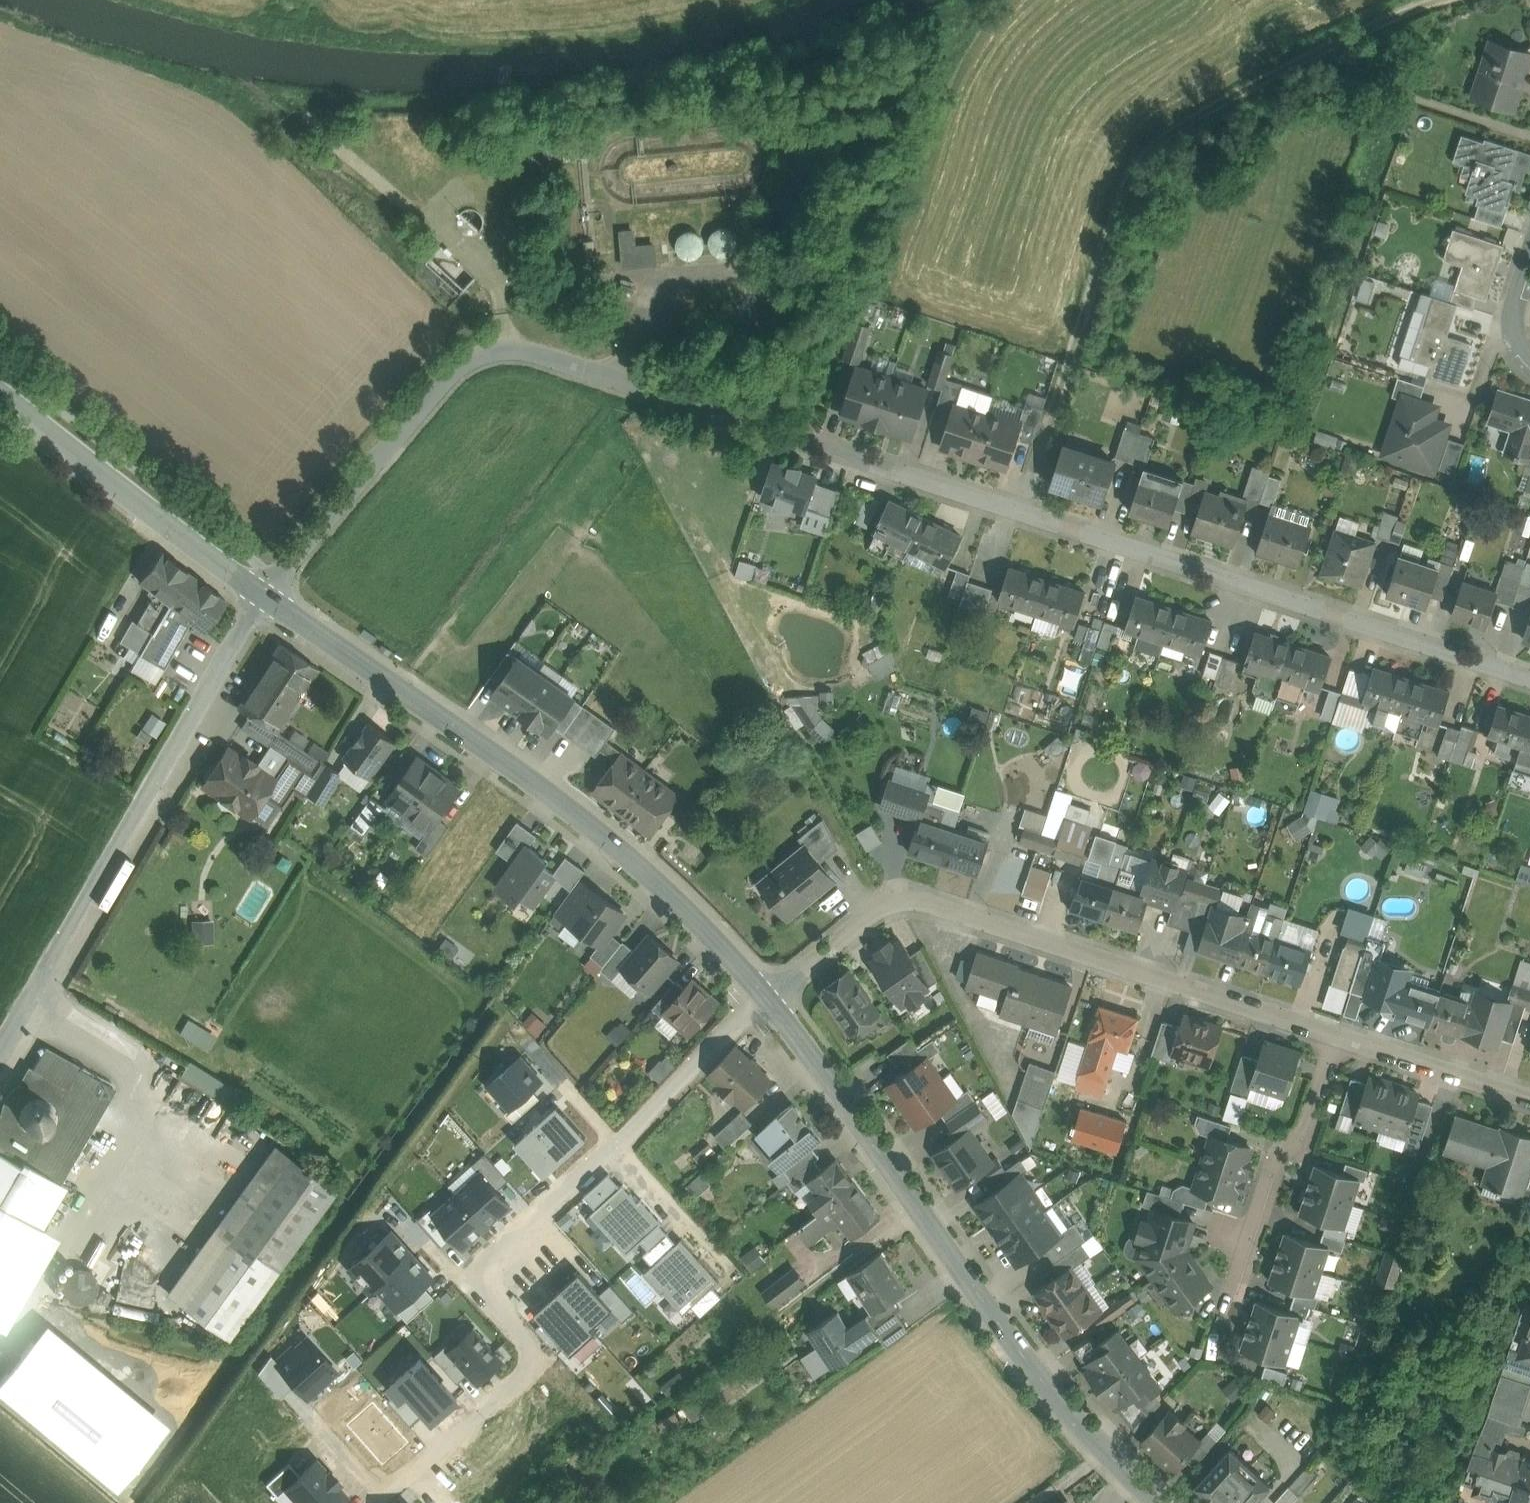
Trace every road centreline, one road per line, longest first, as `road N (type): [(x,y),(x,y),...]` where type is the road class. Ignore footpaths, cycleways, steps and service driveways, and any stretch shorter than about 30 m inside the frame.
road 1 (residential): [(263,596),(456,380),(481,358),(516,351),(1529,676)]
road 2 (residential): [(767,999),(884,905),(904,899),(1529,1101)]
road 3 (residential): [(414,1469),(541,1359),(468,1275),(630,1135),(767,999)]
road 4 (tertiary): [(263,596),(593,827),(767,999)]
road 5 (tertiary): [(767,999),(1038,1376),(1162,1502)]
road 6 (track): [(1442,0),(1248,89),(1148,152),(1122,196),(1053,412)]
road 7 (residential): [(0,1044),(263,596)]
road 8 (tertiary): [(0,392),(263,596)]

